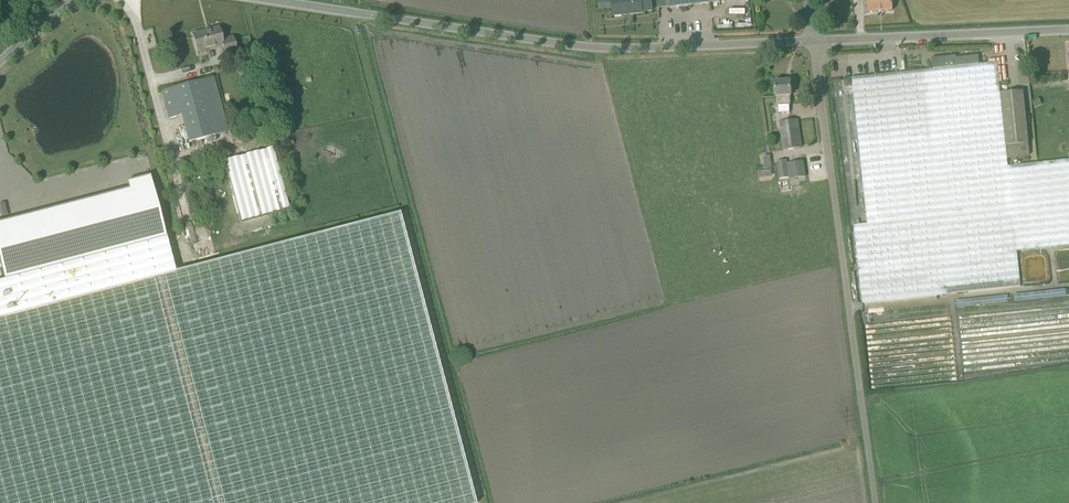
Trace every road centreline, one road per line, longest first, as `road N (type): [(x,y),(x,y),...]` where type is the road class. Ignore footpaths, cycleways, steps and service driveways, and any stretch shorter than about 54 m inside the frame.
road 1 (unclassified): [(272,0),(579,46),(817,37)]
road 2 (unclassified): [(875,502),(817,37)]
road 3 (unclassified): [(817,37),(1068,29)]

